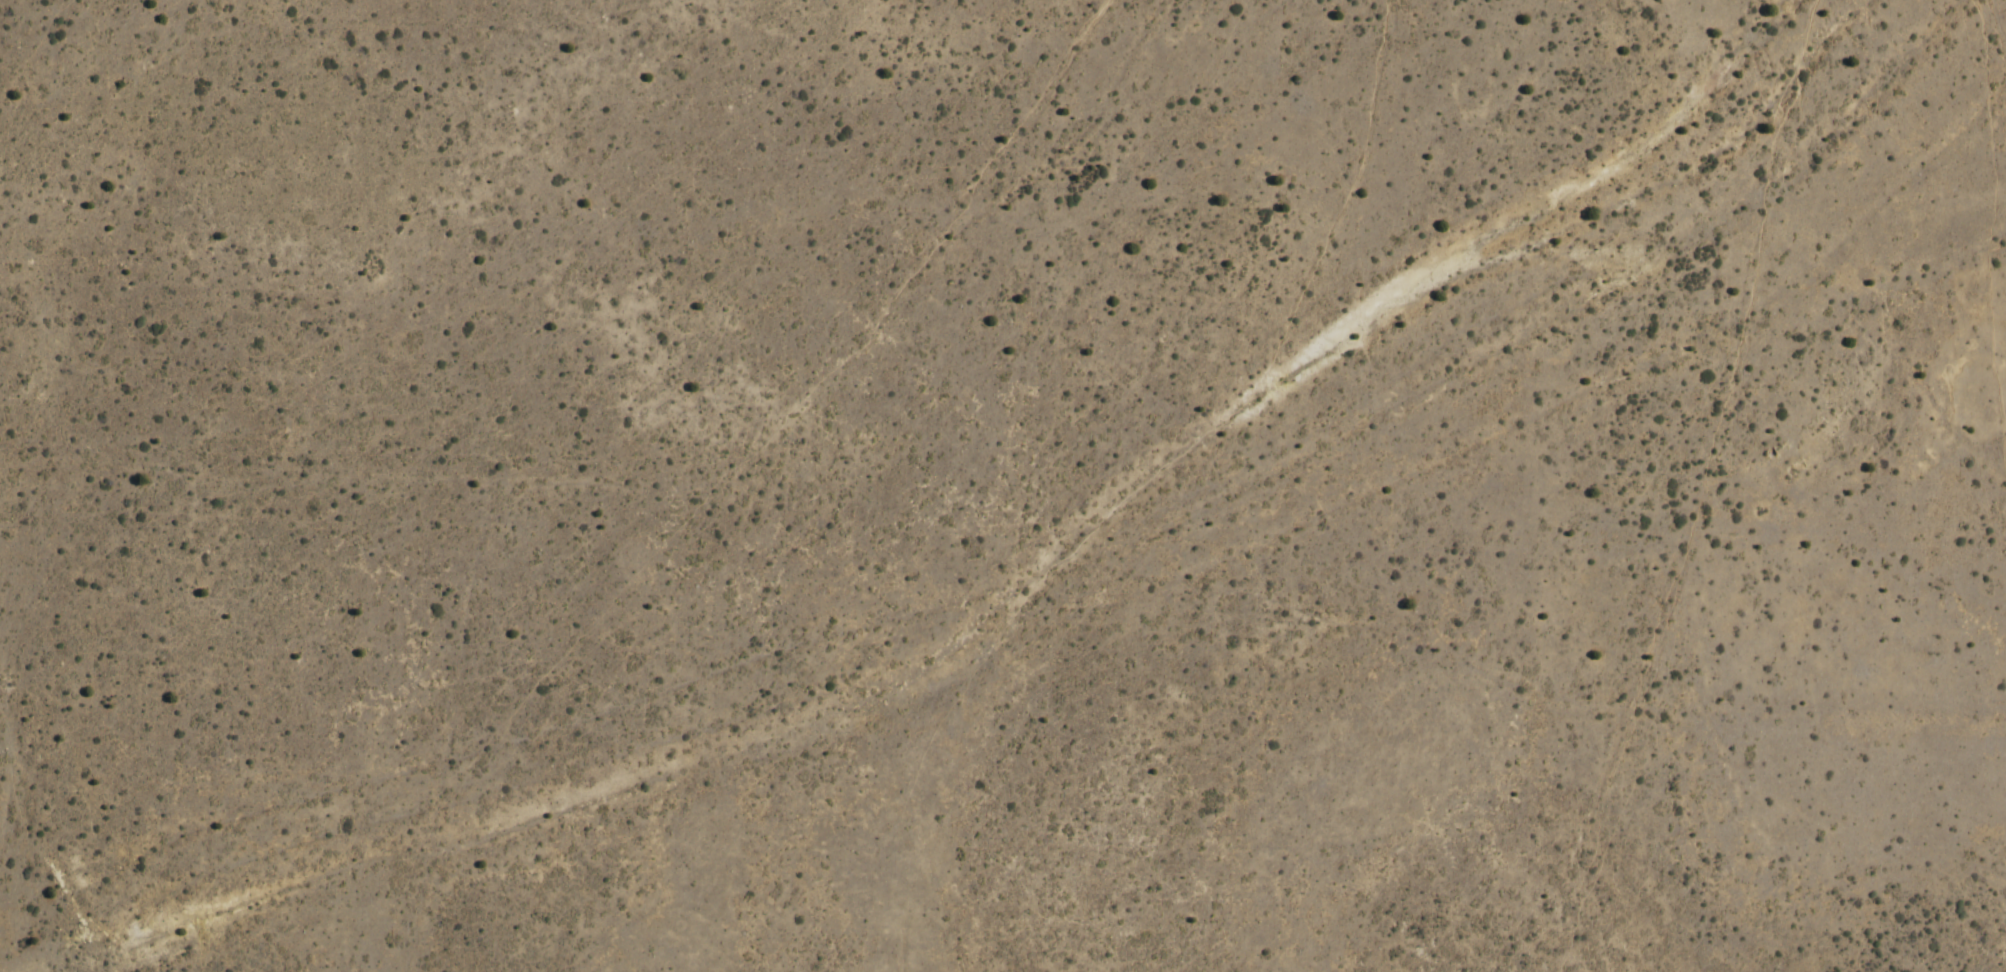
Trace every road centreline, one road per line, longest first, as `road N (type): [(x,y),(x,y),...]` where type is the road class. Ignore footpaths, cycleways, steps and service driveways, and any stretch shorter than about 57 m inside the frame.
road 1 (track): [(1839,0),(1666,171),(1521,295),(1372,392),(1235,459),(951,660),(842,761),(316,907),(121,971)]

